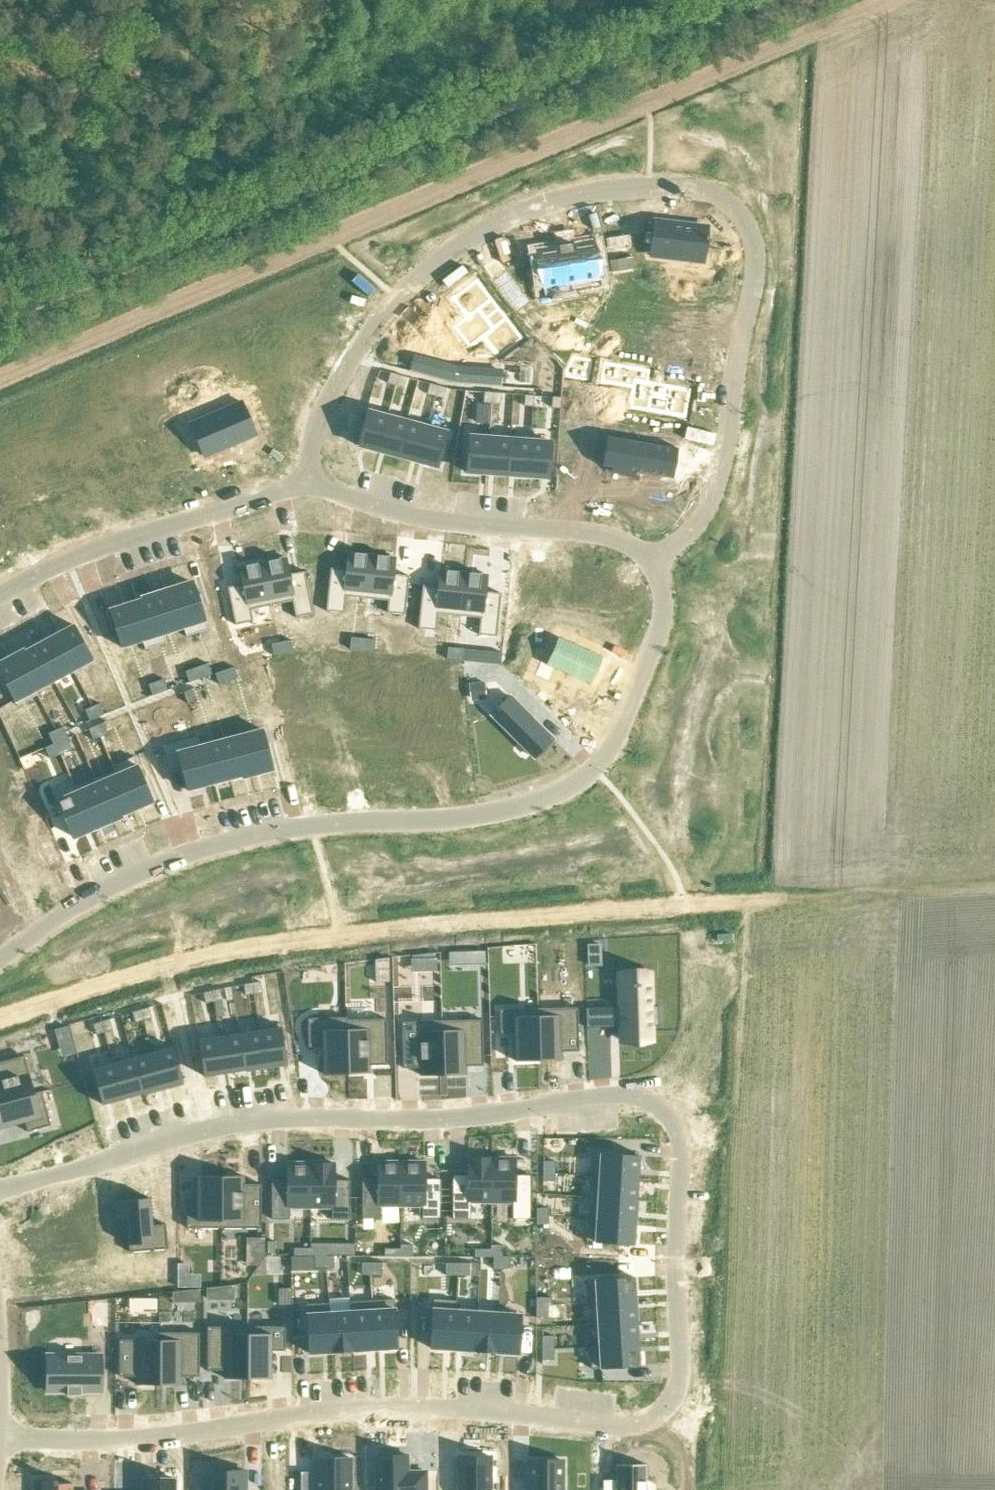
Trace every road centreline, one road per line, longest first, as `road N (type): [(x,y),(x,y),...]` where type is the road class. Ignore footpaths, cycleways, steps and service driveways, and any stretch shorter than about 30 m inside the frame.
road 1 (residential): [(0,1190),(225,1125),(304,1117),(444,1120),(621,1094),(663,1107),(680,1131),(681,1150),(674,1247),(681,1372),(674,1400),(647,1424),(412,1406),(177,1436),(0,1439)]
road 2 (track): [(0,1019),(227,952),(398,927),(994,888)]
road 3 (residential): [(305,482),(326,400),(397,299),(436,262),(525,210),(595,190),(705,192),(747,225),(752,288),(715,489),(690,530),(652,562)]
road 4 (track): [(0,380),(327,240),(642,89),(875,0)]
road 5 (residential): [(652,562),(664,600),(660,626),(614,742),(570,787),(479,815),(312,824),(223,841),(91,898),(0,958)]
road 6 (residential): [(305,482),(433,518),(584,531),(652,562)]
road 7 (residential): [(0,595),(68,562),(305,482)]

